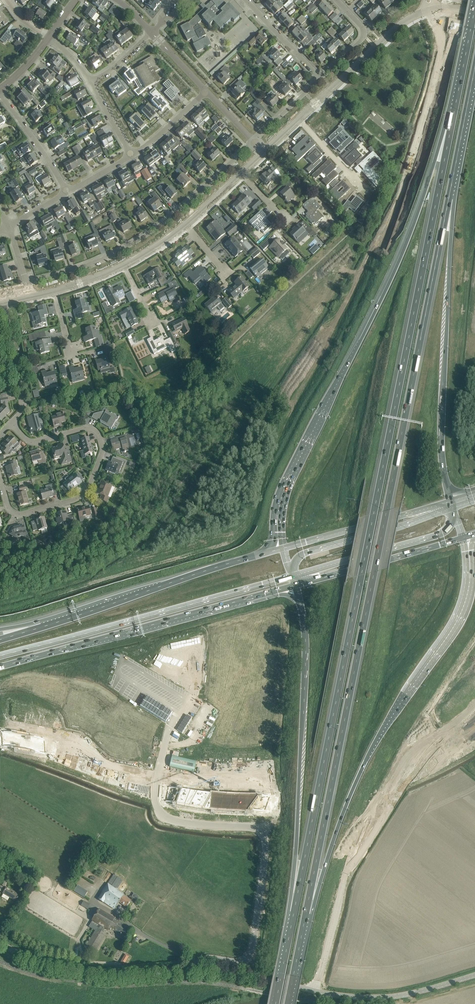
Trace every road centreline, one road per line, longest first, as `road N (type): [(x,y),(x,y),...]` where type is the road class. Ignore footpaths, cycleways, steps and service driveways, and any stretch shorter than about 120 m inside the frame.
road 1 (motorway): [(454,112),(293,912)]
road 2 (motorway): [(305,914),(448,198)]
road 3 (motorway): [(0,738),(141,785),(235,804),(343,793),(474,734)]
road 4 (motorway): [(305,914),(376,740),(461,609),(465,537)]
road 5 (motorway): [(454,112),(394,273),(287,491)]
road 6 (tertiary): [(326,993),(213,972),(92,973),(0,943)]
road 7 (motorway): [(295,585),(306,673),(293,912)]
road 8 (motorway): [(287,491),(247,544),(0,627)]
road 9 (motorway): [(474,490),(451,480),(442,460),(448,198)]
road 10 (motorway): [(0,653),(149,625),(295,585)]
road 11 (motorway): [(283,548),(0,639)]
road 12 (residential): [(11,423),(33,442),(91,428),(103,454),(82,497),(23,514),(7,505),(0,479)]
road 13 (residential): [(27,283),(141,238),(254,141)]
road 14 (motorway): [(295,585),(465,537)]
road 15 (motorway): [(451,505),(283,548)]
road 16 (motorway): [(295,562),(319,568),(460,528)]
road 17 (motorway): [(451,505),(295,562)]
road 18 (tertiary): [(326,993),(397,996),(474,975)]
road 19 (motorway): [(448,198),(474,68)]
road 20 (tertiary): [(324,95),(426,11)]
road 21 (residential): [(11,423),(23,404),(4,303)]
road 22 (residential): [(68,192),(0,93)]

